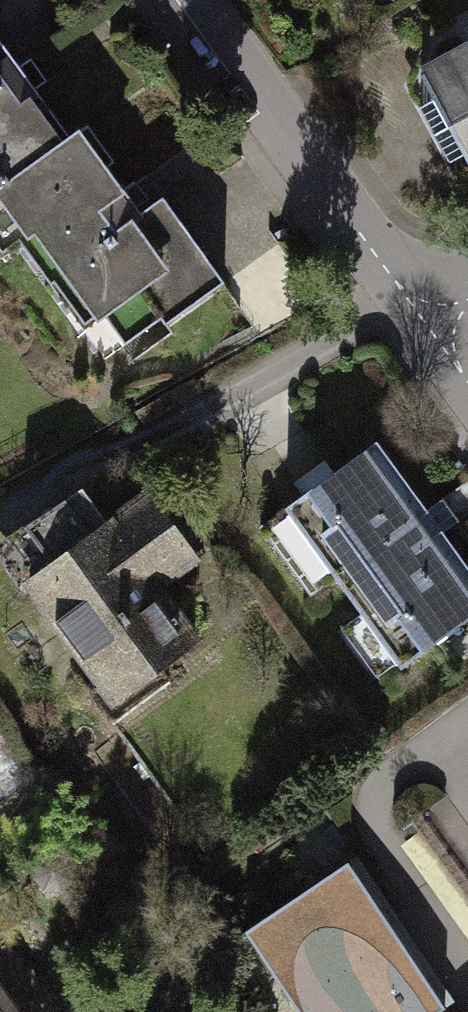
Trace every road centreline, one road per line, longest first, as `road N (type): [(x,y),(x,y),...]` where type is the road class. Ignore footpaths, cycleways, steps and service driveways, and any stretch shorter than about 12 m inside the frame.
road 1 (residential): [(194,0),(435,326)]

